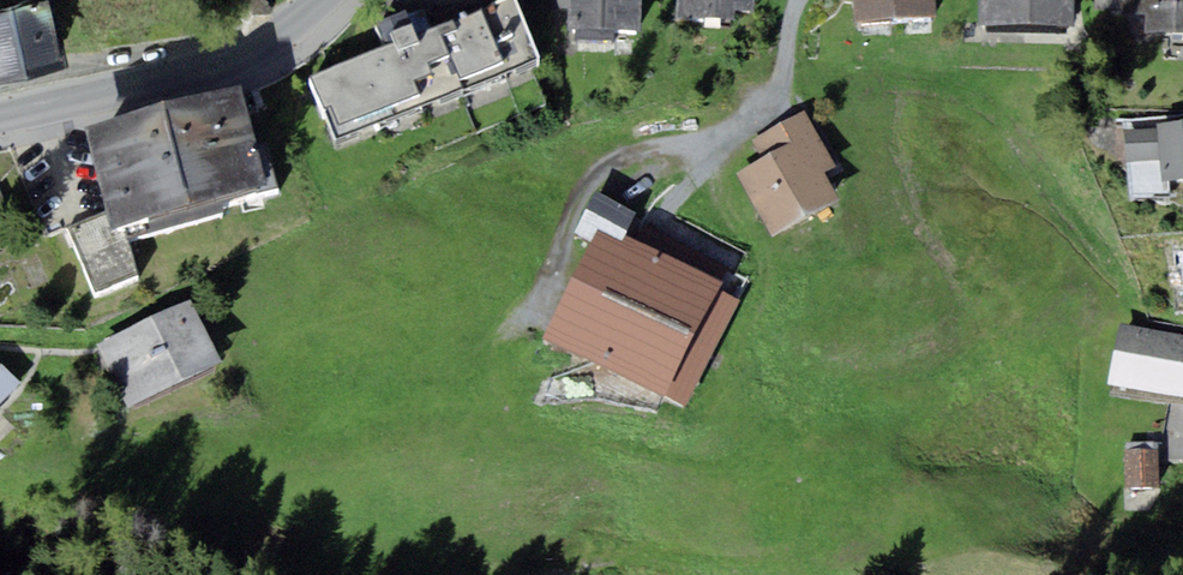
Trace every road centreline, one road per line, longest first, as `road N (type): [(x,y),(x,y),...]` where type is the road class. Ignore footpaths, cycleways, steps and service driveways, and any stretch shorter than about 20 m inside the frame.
road 1 (residential): [(0,117),(258,53),(317,0)]

